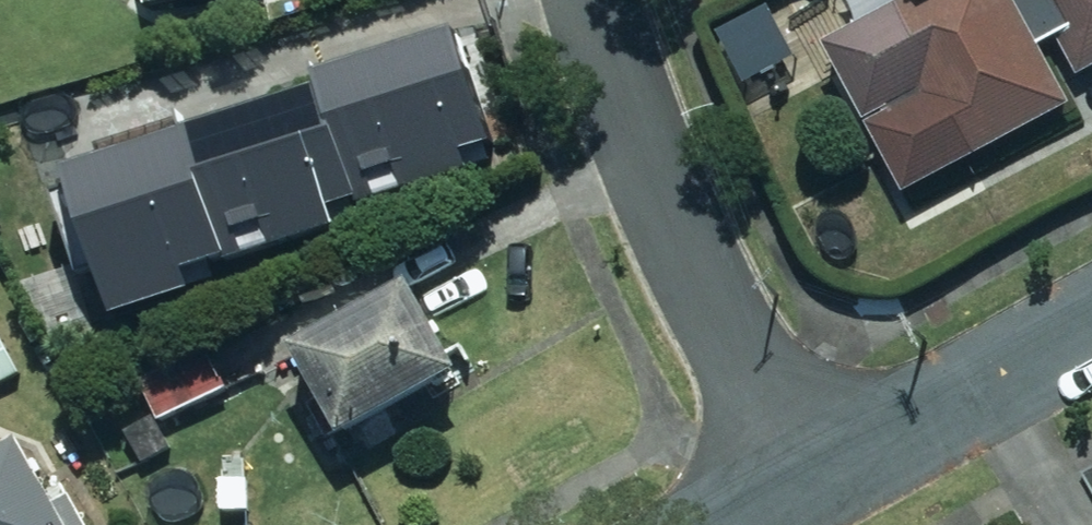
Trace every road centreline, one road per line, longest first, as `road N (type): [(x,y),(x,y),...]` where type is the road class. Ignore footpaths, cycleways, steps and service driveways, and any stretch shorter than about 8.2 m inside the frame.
road 1 (residential): [(809,467),(677,225),(600,0)]
road 2 (residential): [(1091,317),(809,467)]

